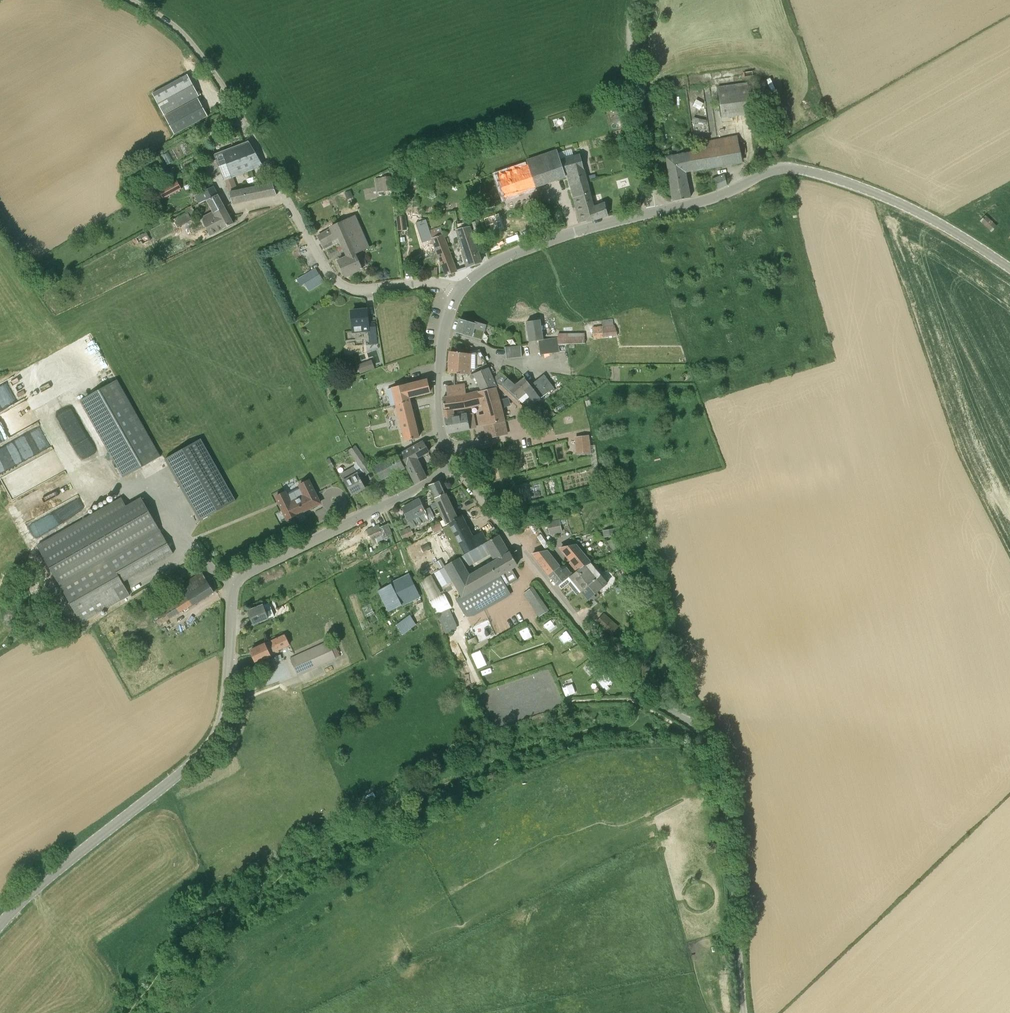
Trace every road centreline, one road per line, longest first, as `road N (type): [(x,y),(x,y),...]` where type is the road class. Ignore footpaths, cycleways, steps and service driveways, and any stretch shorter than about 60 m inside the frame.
road 1 (unclassified): [(743,1012),(732,863),(707,741),(632,684),(453,465)]
road 2 (unclassified): [(459,293),(435,282),(362,290),(336,280),(200,56),(130,0)]
road 3 (unclassified): [(223,719),(238,578),(453,465)]
road 4 (unclassified): [(223,719),(195,760),(0,924)]
road 5 (unclassified): [(1009,269),(887,198),(780,168)]
road 6 (unclassified): [(459,293),(501,259),(656,212)]
road 7 (unclassified): [(656,212),(631,38),(637,0)]
road 8 (track): [(564,700),(631,699),(678,727),(696,746),(701,789)]
road 9 (unclassified): [(453,465),(441,433),(439,378),(459,293)]
road 10 (unclassified): [(656,212),(716,197),(780,168)]

